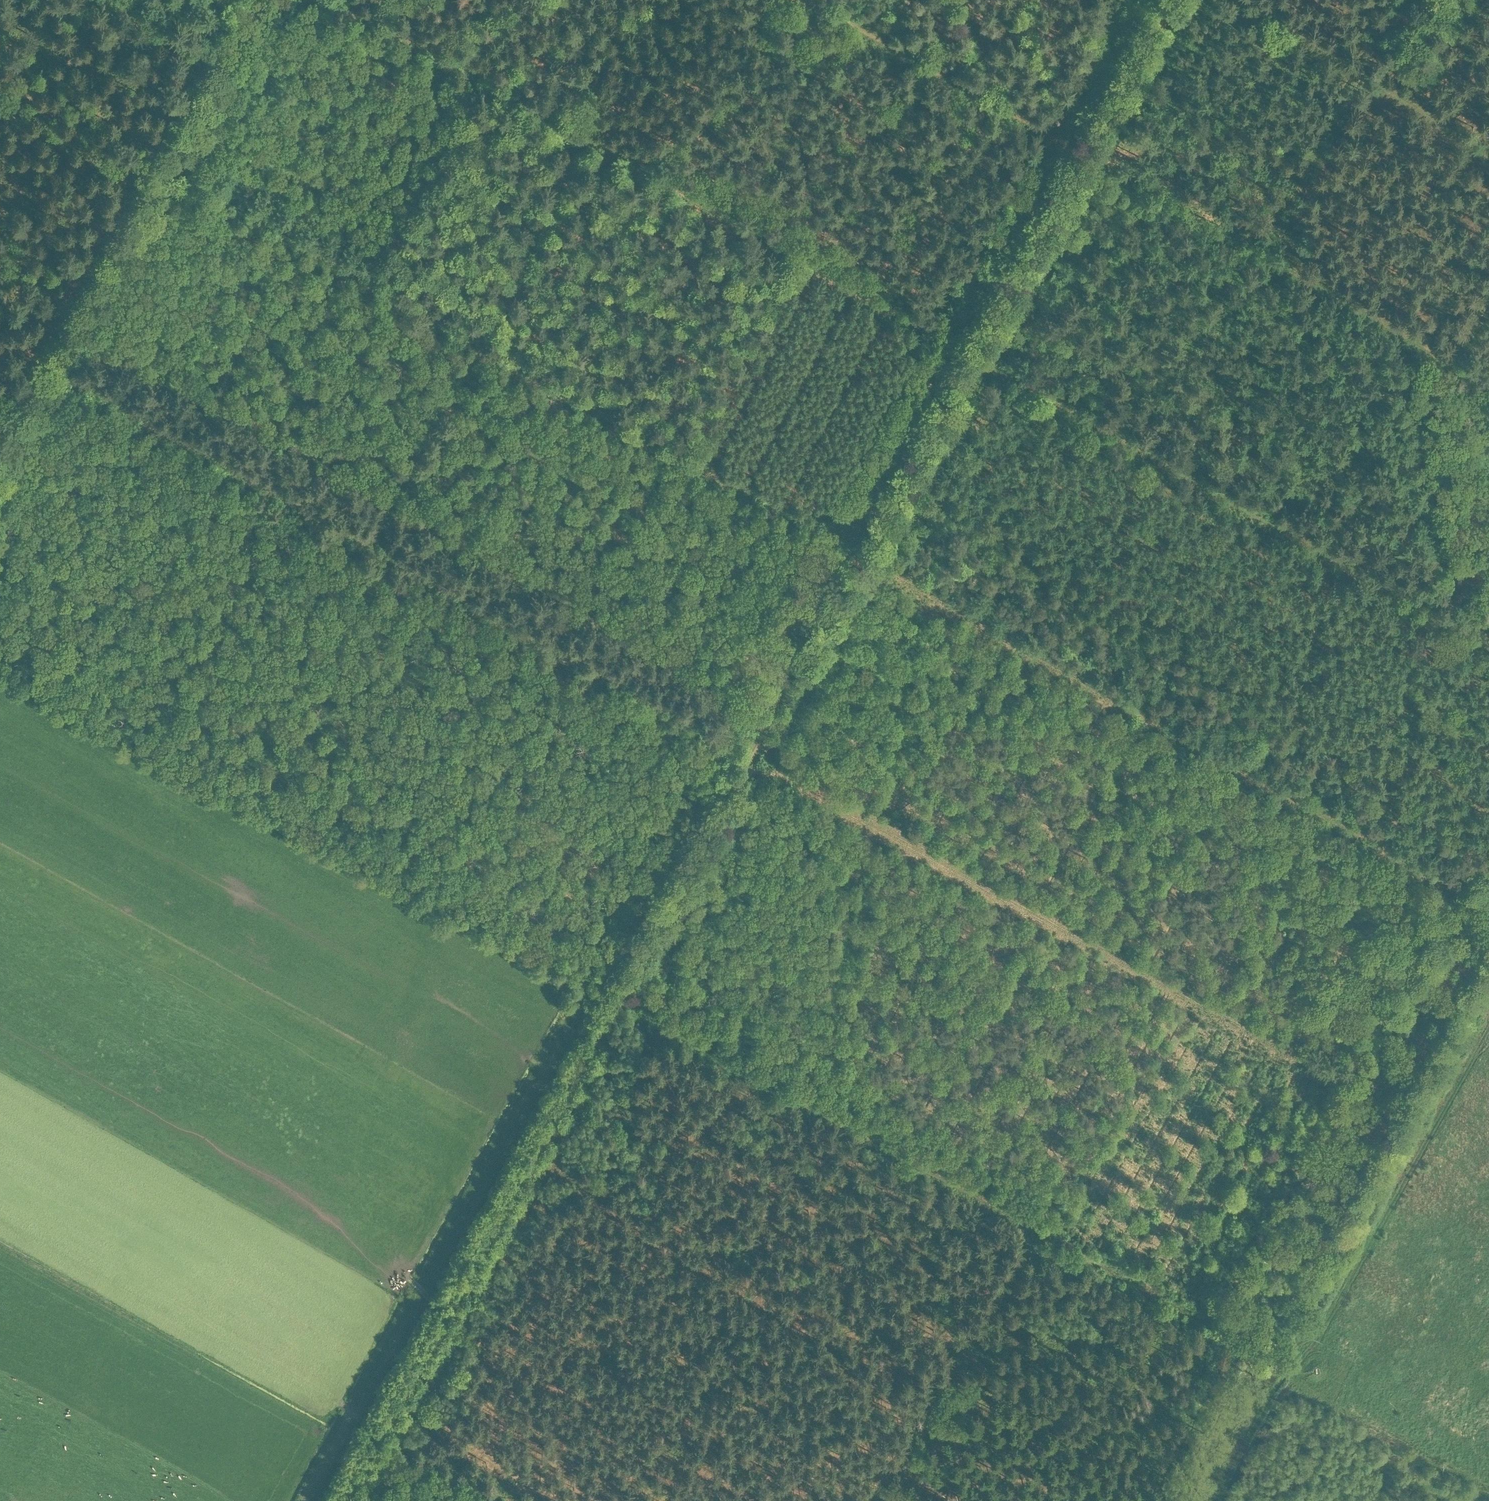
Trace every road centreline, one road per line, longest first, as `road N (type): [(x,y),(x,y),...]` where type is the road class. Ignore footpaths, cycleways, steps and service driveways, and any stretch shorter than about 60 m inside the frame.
road 1 (track): [(1164,0),(620,998)]
road 2 (track): [(970,362),(1488,652)]
road 3 (track): [(620,998),(344,1500)]
road 4 (track): [(572,1017),(302,1500)]
road 5 (track): [(0,476),(266,0)]
road 6 (track): [(1488,378),(1081,156)]
road 7 (track): [(806,0),(1081,156)]
road 8 (track): [(1265,256),(1403,0)]
road 9 (track): [(1246,0),(1488,151)]
road 10 (track): [(1214,1500),(1283,1374)]

